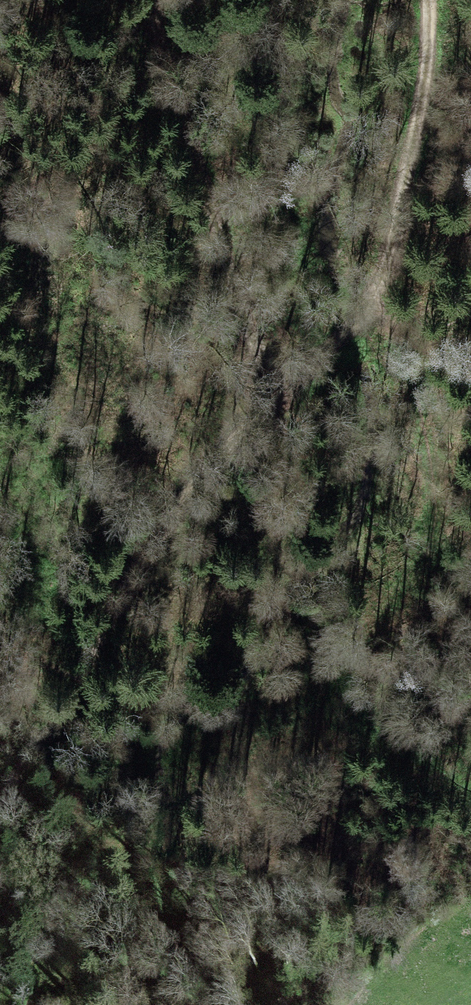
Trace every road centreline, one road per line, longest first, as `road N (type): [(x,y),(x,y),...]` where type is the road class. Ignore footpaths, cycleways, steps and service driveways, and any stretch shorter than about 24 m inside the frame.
road 1 (track): [(428,0),(425,84),(375,301),(203,472),(0,809)]
road 2 (track): [(375,301),(411,360),(438,501),(431,540),(417,563),(316,701)]
road 3 (track): [(154,0),(273,398)]

